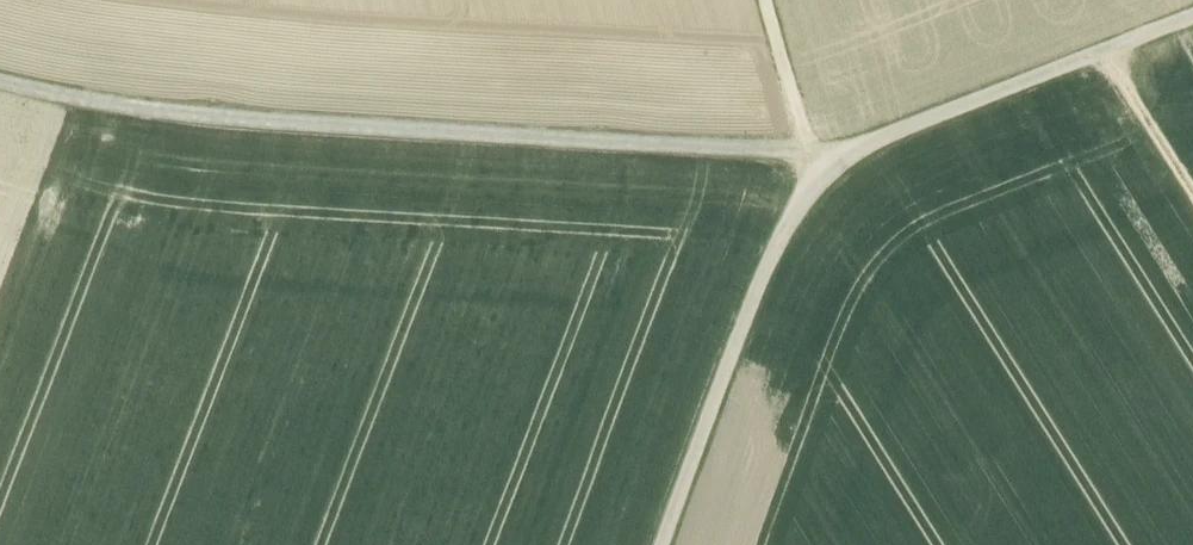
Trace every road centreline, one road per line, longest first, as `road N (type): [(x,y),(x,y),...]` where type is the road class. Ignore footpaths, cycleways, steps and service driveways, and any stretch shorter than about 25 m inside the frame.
road 1 (track): [(0,81),(179,112),(782,149),(837,164)]
road 2 (unclassified): [(1192,17),(877,139),(813,187),(740,333),(673,544)]
road 3 (track): [(1105,51),(1192,189)]
road 4 (track): [(808,151),(765,0)]

